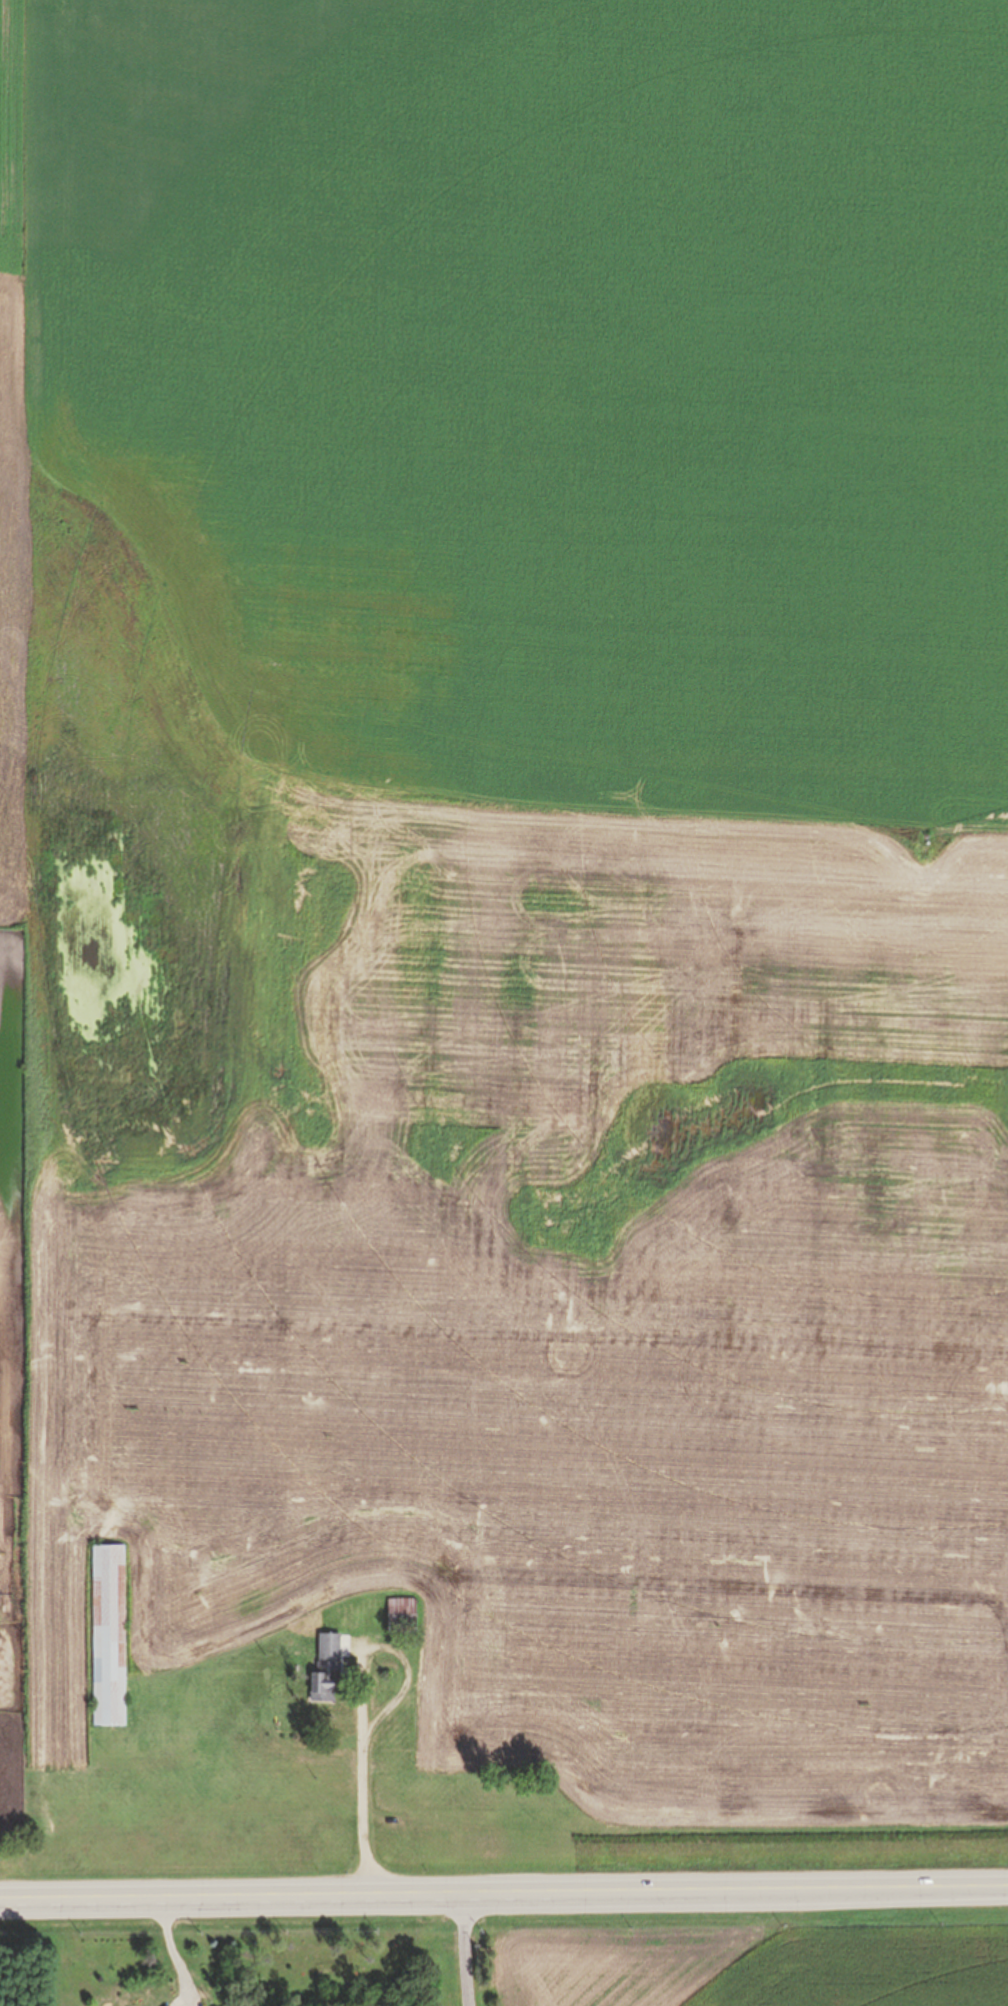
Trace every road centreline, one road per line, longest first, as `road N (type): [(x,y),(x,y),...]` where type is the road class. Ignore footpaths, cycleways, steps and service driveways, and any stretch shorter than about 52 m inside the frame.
road 1 (primary): [(1007,1885),(0,1896)]

